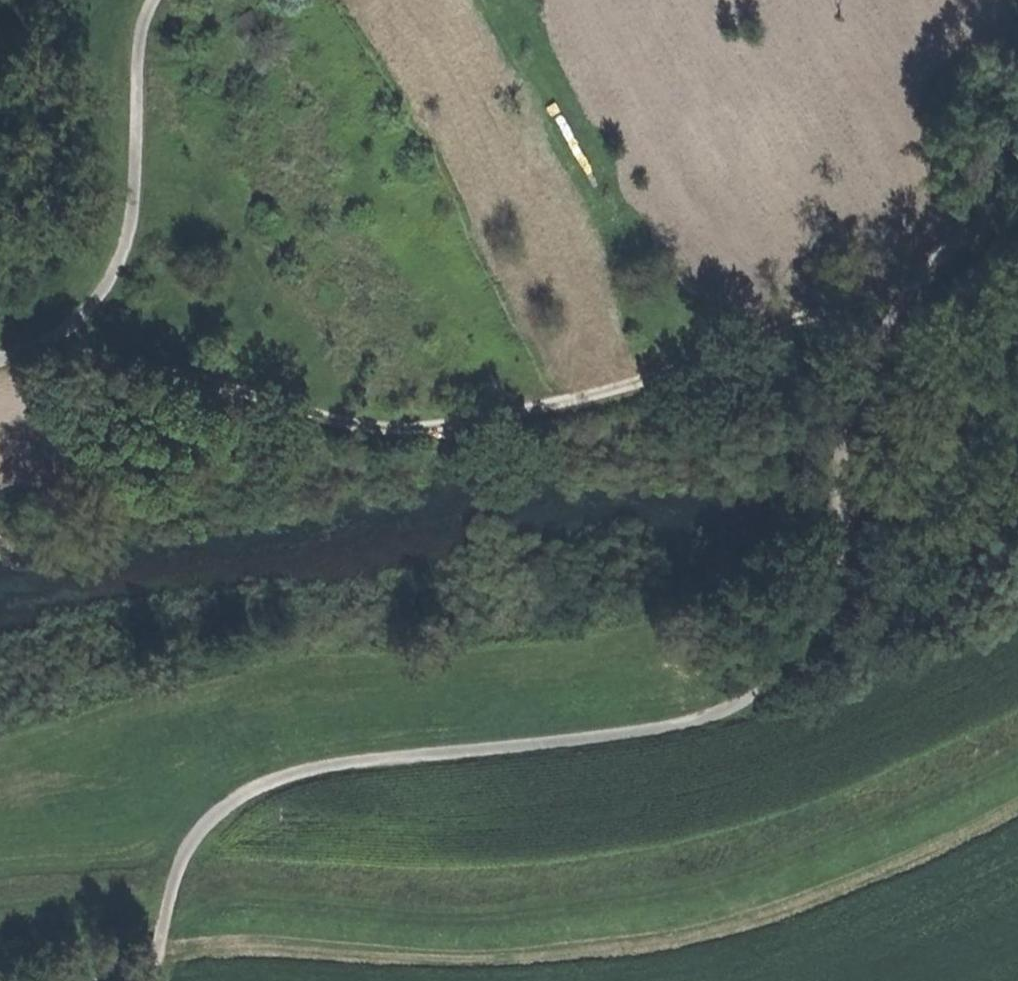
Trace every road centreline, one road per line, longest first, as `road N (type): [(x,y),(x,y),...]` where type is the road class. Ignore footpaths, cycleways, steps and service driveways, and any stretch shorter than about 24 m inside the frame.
road 1 (track): [(877,314),(802,658),(742,706),(282,762),(198,831),(152,980)]
road 2 (track): [(1017,757),(905,824),(679,900),(509,914),(176,901),(0,913)]
road 3 (track): [(77,343),(336,431),(537,417),(877,314)]
road 4 (track): [(159,0),(146,21),(127,263),(77,343)]

